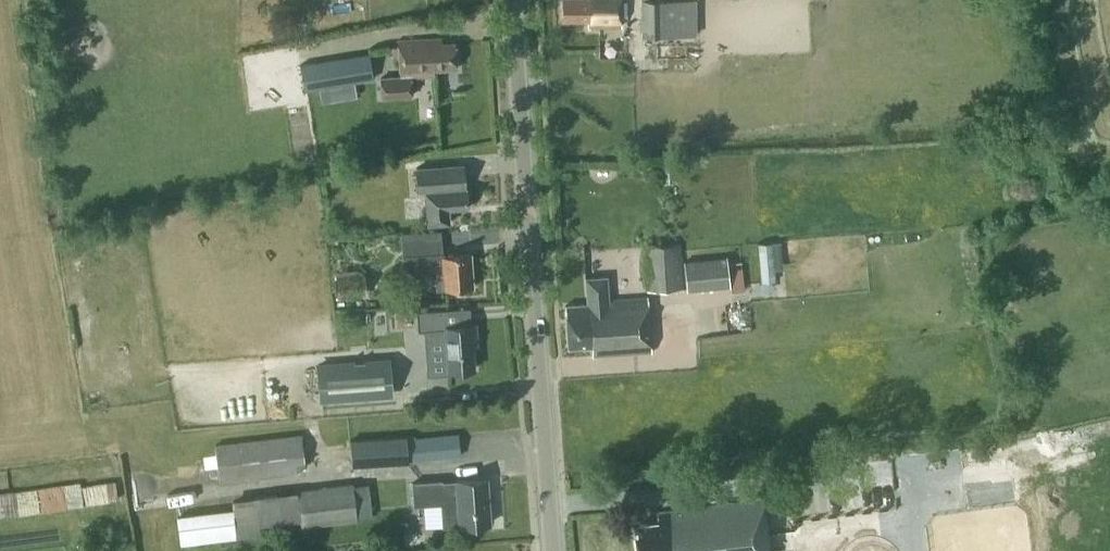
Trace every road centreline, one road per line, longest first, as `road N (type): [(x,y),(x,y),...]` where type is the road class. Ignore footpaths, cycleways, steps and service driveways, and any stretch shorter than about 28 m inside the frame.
road 1 (tertiary): [(552,550),(514,0)]

